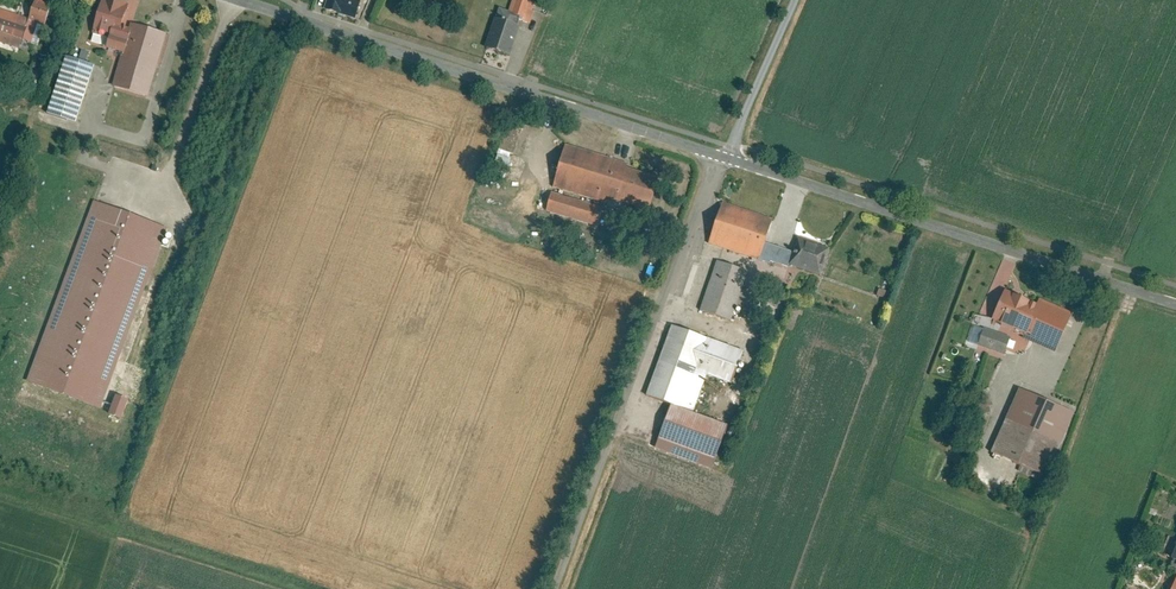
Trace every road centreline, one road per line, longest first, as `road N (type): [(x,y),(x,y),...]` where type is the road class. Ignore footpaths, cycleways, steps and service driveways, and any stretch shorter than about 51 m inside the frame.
road 1 (tertiary): [(246,0),(714,154)]
road 2 (tertiary): [(714,154),(1175,302)]
road 3 (unclassified): [(714,154),(551,588)]
road 4 (track): [(233,0),(158,209)]
road 5 (unclassified): [(782,0),(714,154)]

